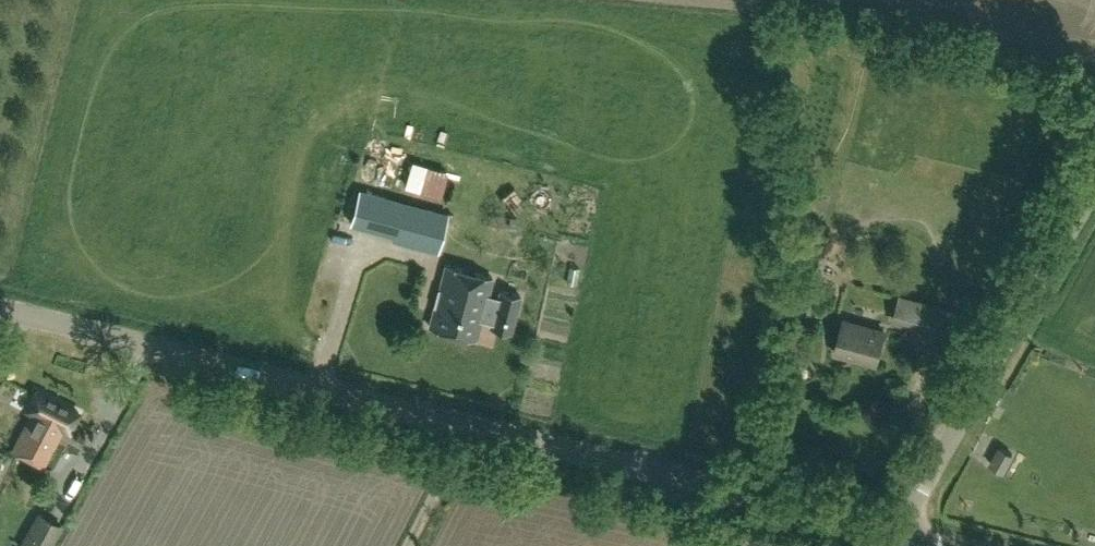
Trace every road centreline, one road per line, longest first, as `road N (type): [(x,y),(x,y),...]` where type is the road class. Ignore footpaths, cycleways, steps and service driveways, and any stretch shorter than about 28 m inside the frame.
road 1 (tertiary): [(899,532),(0,301)]
road 2 (unclassified): [(899,532),(1094,205)]

